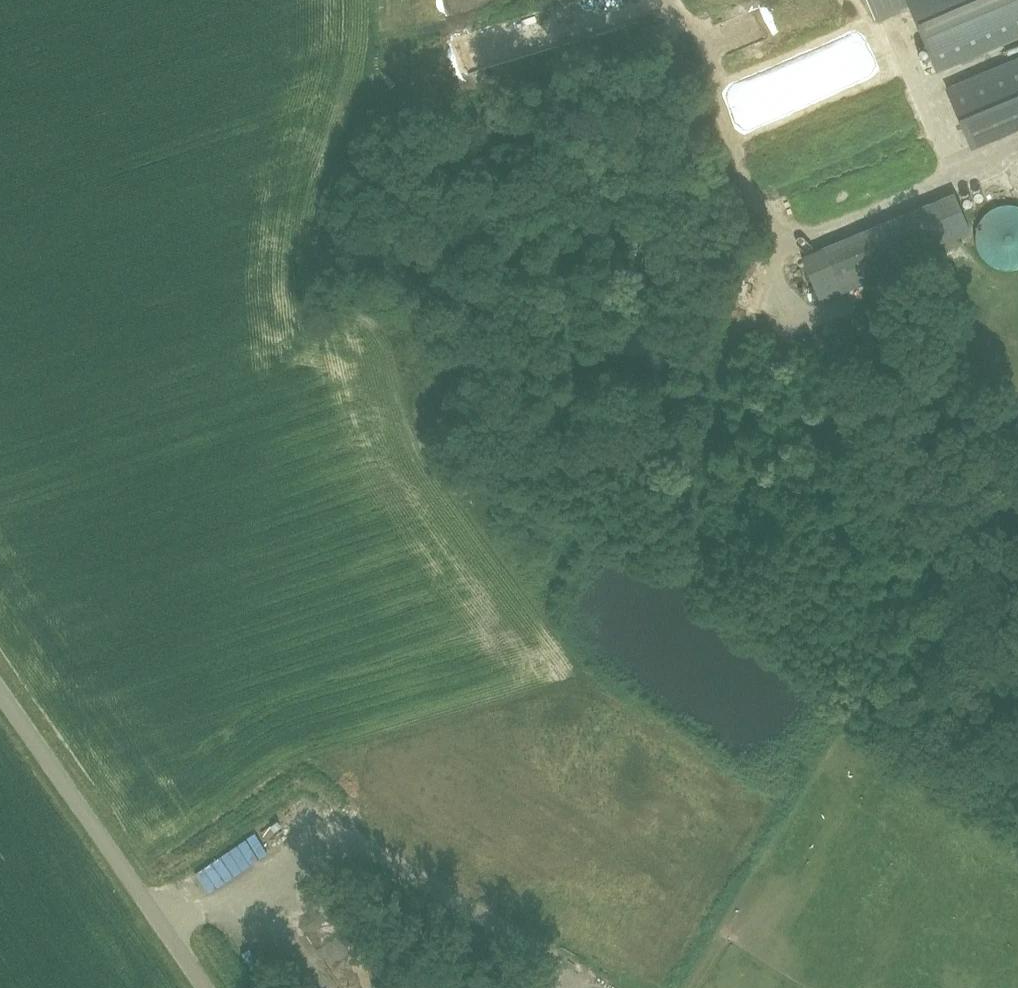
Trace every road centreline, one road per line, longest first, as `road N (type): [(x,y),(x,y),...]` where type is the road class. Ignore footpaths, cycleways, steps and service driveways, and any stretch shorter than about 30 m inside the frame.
road 1 (unclassified): [(194,987),(0,706)]

